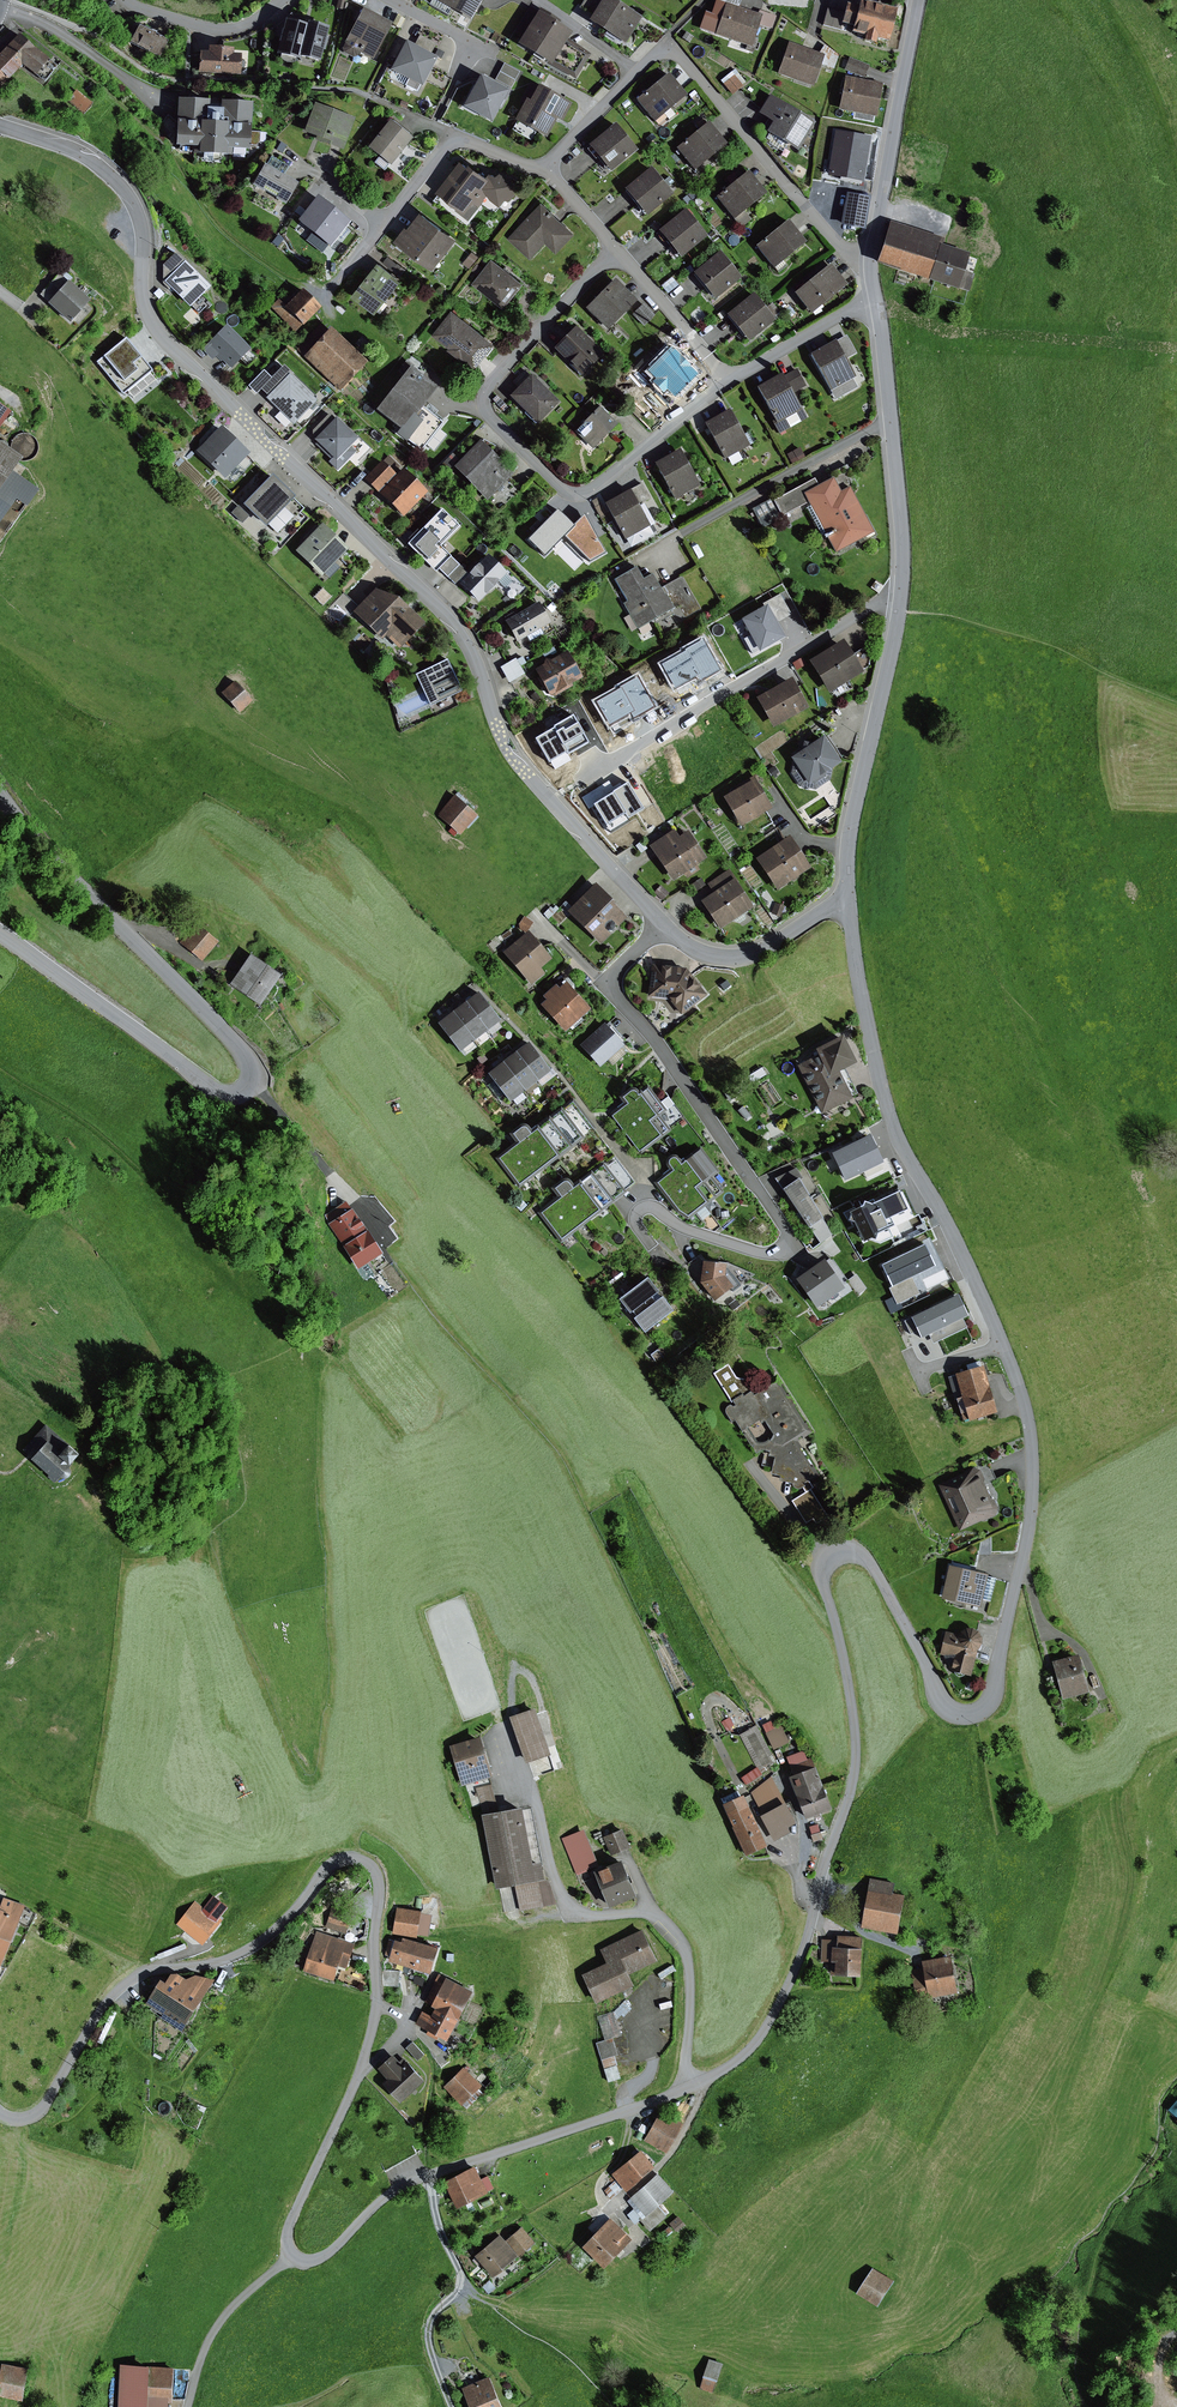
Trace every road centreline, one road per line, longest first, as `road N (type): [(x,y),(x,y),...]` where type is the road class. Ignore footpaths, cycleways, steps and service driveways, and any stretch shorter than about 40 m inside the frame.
road 1 (residential): [(848,902),(880,1081),(895,1126),(1006,1346),(1031,1428),(1034,1492),(991,1699),(974,1716),(950,1709),(867,1556),(845,1550),(822,1566),(855,1721),(855,1780),(811,1935),(756,2045),(662,2099),(402,2187),(324,2257),(290,2258),(292,2221),(362,2071),(376,2019),(377,1874),(364,1861),(345,1858),(327,1865),(255,1945),(123,1984),(43,2108),(24,2119),(0,2112)]
road 2 (residential): [(663,923),(513,755),(476,661),(443,611),(165,339),(144,300),(136,205),(86,157)]
road 3 (tertiary): [(0,805),(53,869),(234,1039),(255,1067),(251,1088),(231,1094),(209,1082),(0,932)]
road 4 (residential): [(607,984),(662,1048),(789,1242),(757,1252),(643,1208),(635,1223),(664,1264)]
road 5 (residential): [(730,380),(577,494),(491,418),(483,398),(492,382),(614,251)]
road 6 (residential): [(871,259),(845,253),(676,56),(660,53),(632,74)]
road 7 (residential): [(903,587),(848,847),(848,902)]
road 8 (residential): [(919,0),(871,259)]
road 9 (track): [(430,2175),(442,2236),(461,2274),(461,2288),(427,2332),(452,2406)]
road 10 (residential): [(892,422),(676,538)]
road 11 (track): [(254,1082),(391,1260)]
road 12 (residential): [(848,902),(740,957),(698,950),(663,923)]
road 13 (residential): [(903,587),(751,677)]
road 14 (residential): [(730,380),(614,251)]
road 15 (residential): [(125,0),(224,30),(254,22),(282,0)]
road 16 (residential): [(877,302),(730,380)]
road 17 (residential): [(892,422),(903,587)]
road 18 (residential): [(546,169),(406,115)]
road 19 (residential): [(632,74),(527,0)]
road 20 (residential): [(632,74),(546,169)]
road 21 (residential): [(877,302),(892,422)]

